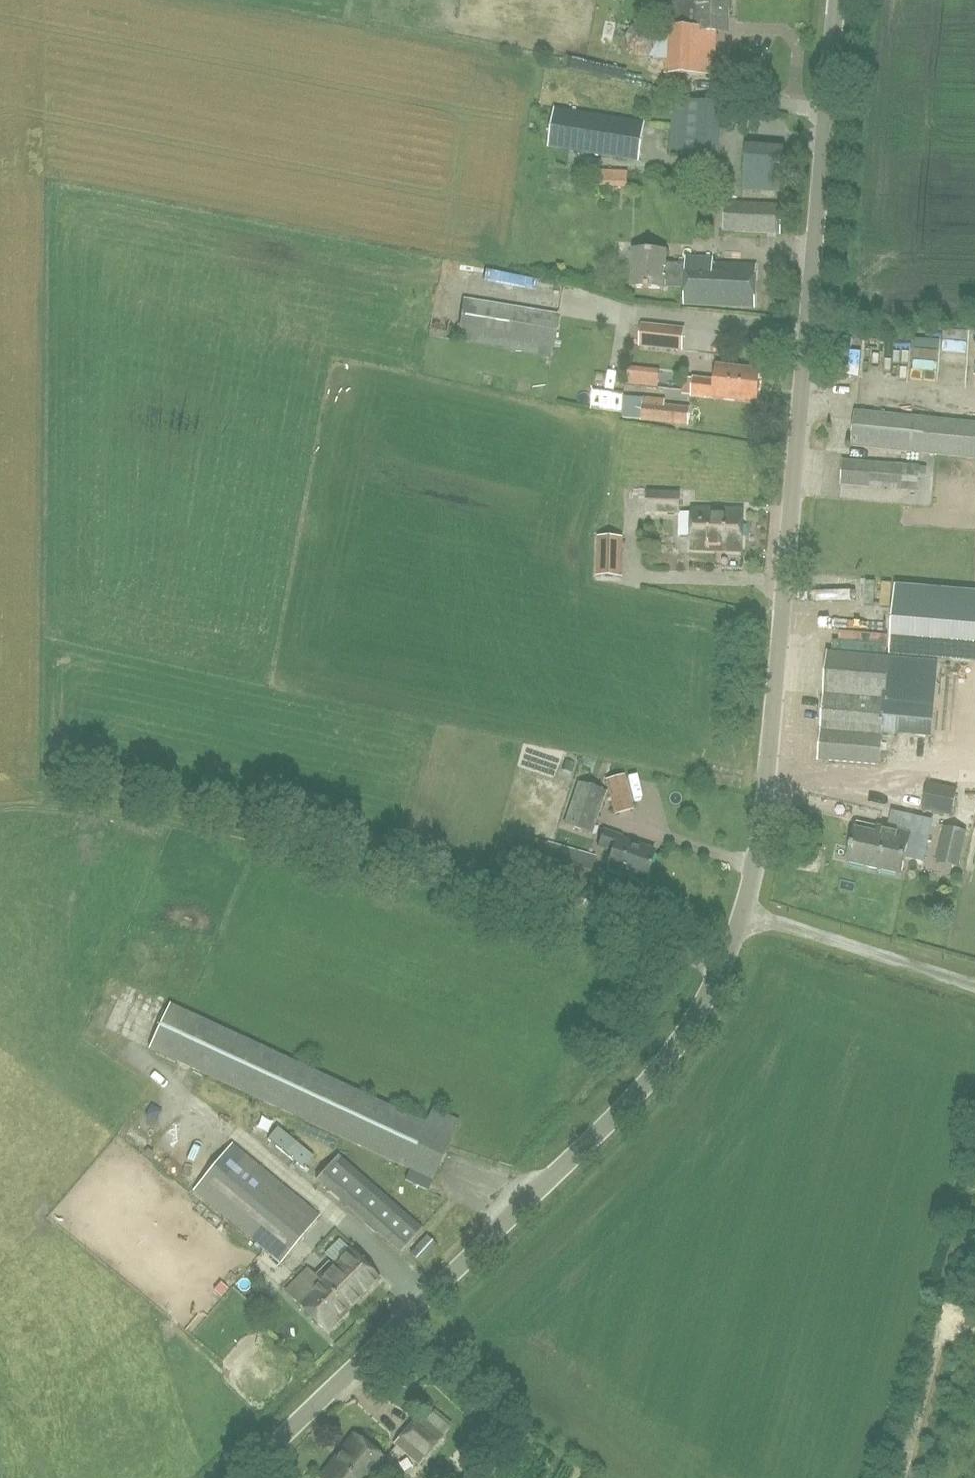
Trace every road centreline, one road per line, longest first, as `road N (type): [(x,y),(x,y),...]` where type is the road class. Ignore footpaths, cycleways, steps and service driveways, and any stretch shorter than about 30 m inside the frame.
road 1 (unclassified): [(741,911),(760,835),(836,0)]
road 2 (unclassified): [(239,1477),(661,1068),(705,1004),(741,911)]
road 3 (track): [(721,967),(323,852),(144,807),(47,792)]
road 4 (unclassified): [(741,911),(974,982)]
road 5 (unclassified): [(901,1477),(946,1310)]

